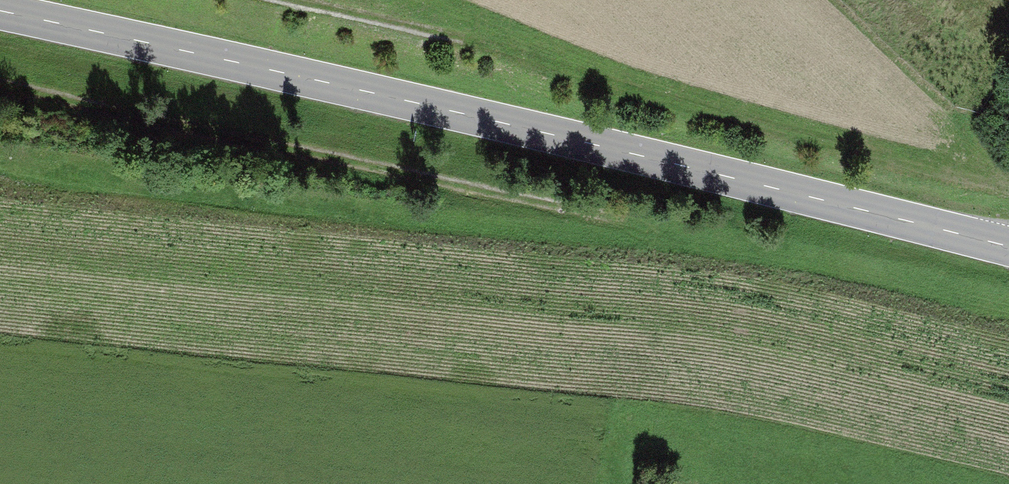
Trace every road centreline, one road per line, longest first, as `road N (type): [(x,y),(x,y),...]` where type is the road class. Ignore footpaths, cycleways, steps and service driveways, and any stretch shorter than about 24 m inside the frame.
road 1 (primary): [(1008,253),(519,128),(0,12)]
road 2 (track): [(662,227),(0,81)]
road 3 (track): [(261,0),(536,56)]

